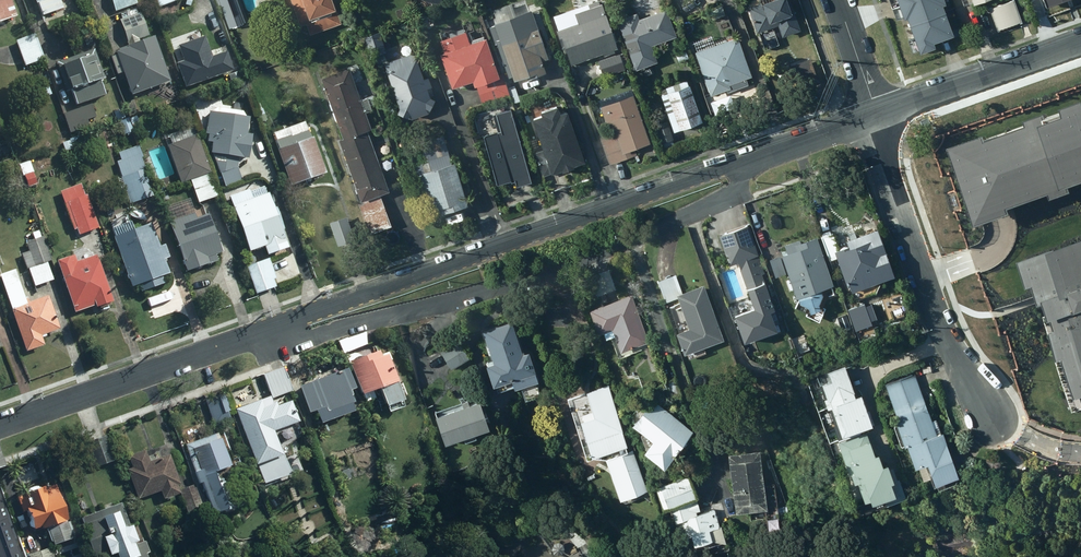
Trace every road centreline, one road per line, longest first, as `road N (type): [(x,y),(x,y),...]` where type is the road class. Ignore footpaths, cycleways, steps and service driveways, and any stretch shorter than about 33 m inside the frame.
road 1 (residential): [(0,425),(877,117)]
road 2 (residential): [(987,415),(943,343),(888,194),(877,117)]
road 3 (residential): [(877,117),(1080,43)]
road 4 (residential): [(877,117),(836,0)]

